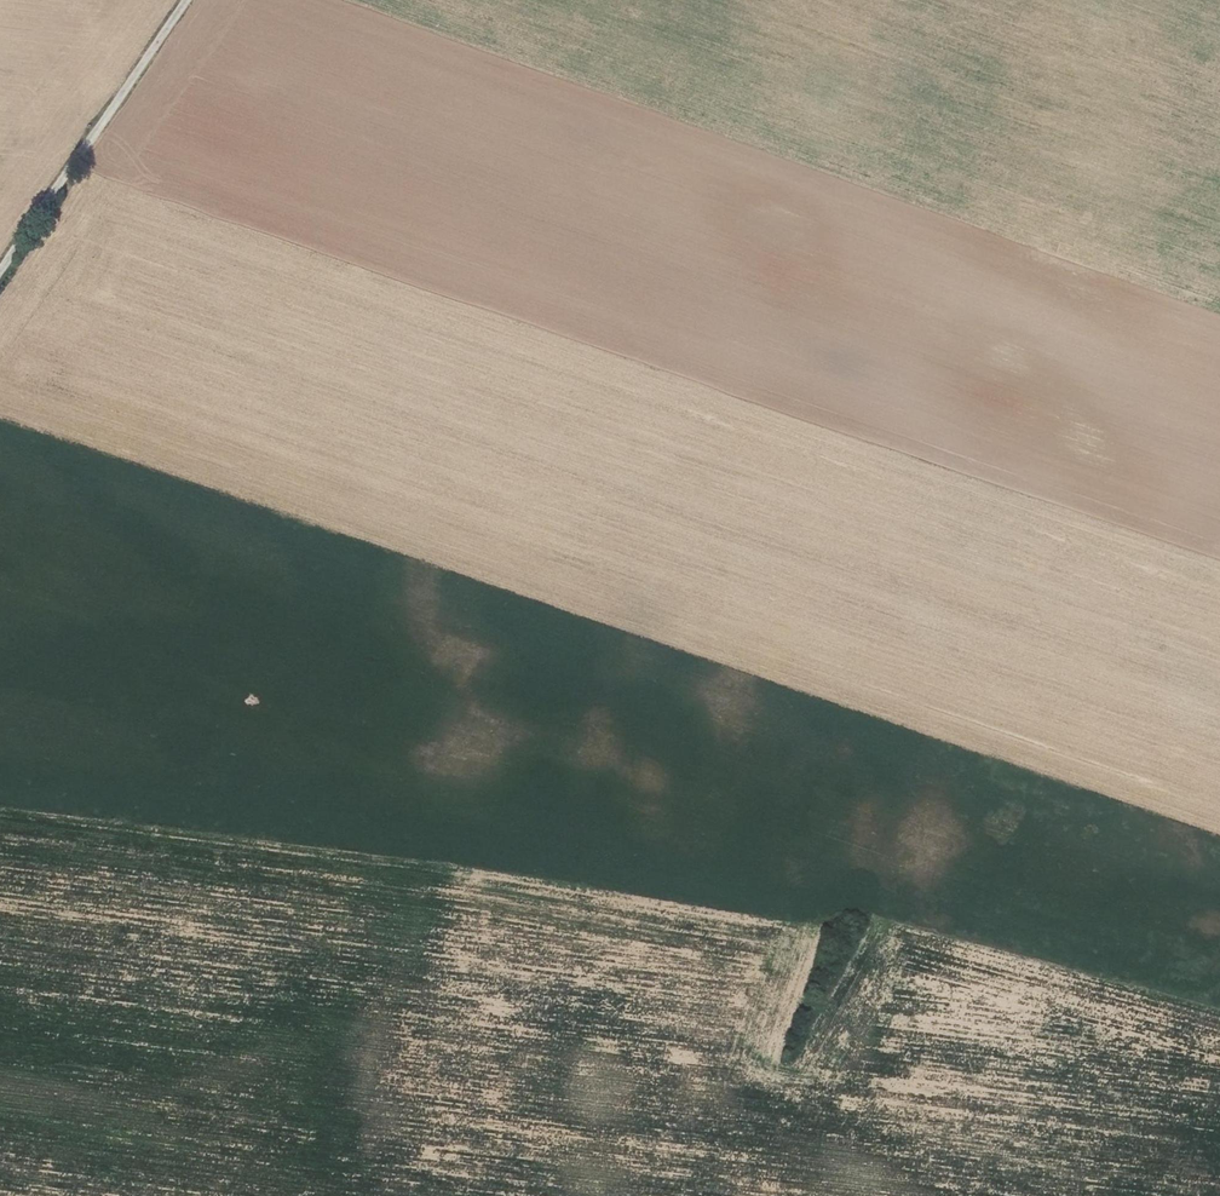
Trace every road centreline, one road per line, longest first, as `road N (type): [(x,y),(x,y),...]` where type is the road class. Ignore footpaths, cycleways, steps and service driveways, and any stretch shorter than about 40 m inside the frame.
road 1 (track): [(189,0),(0,271)]

